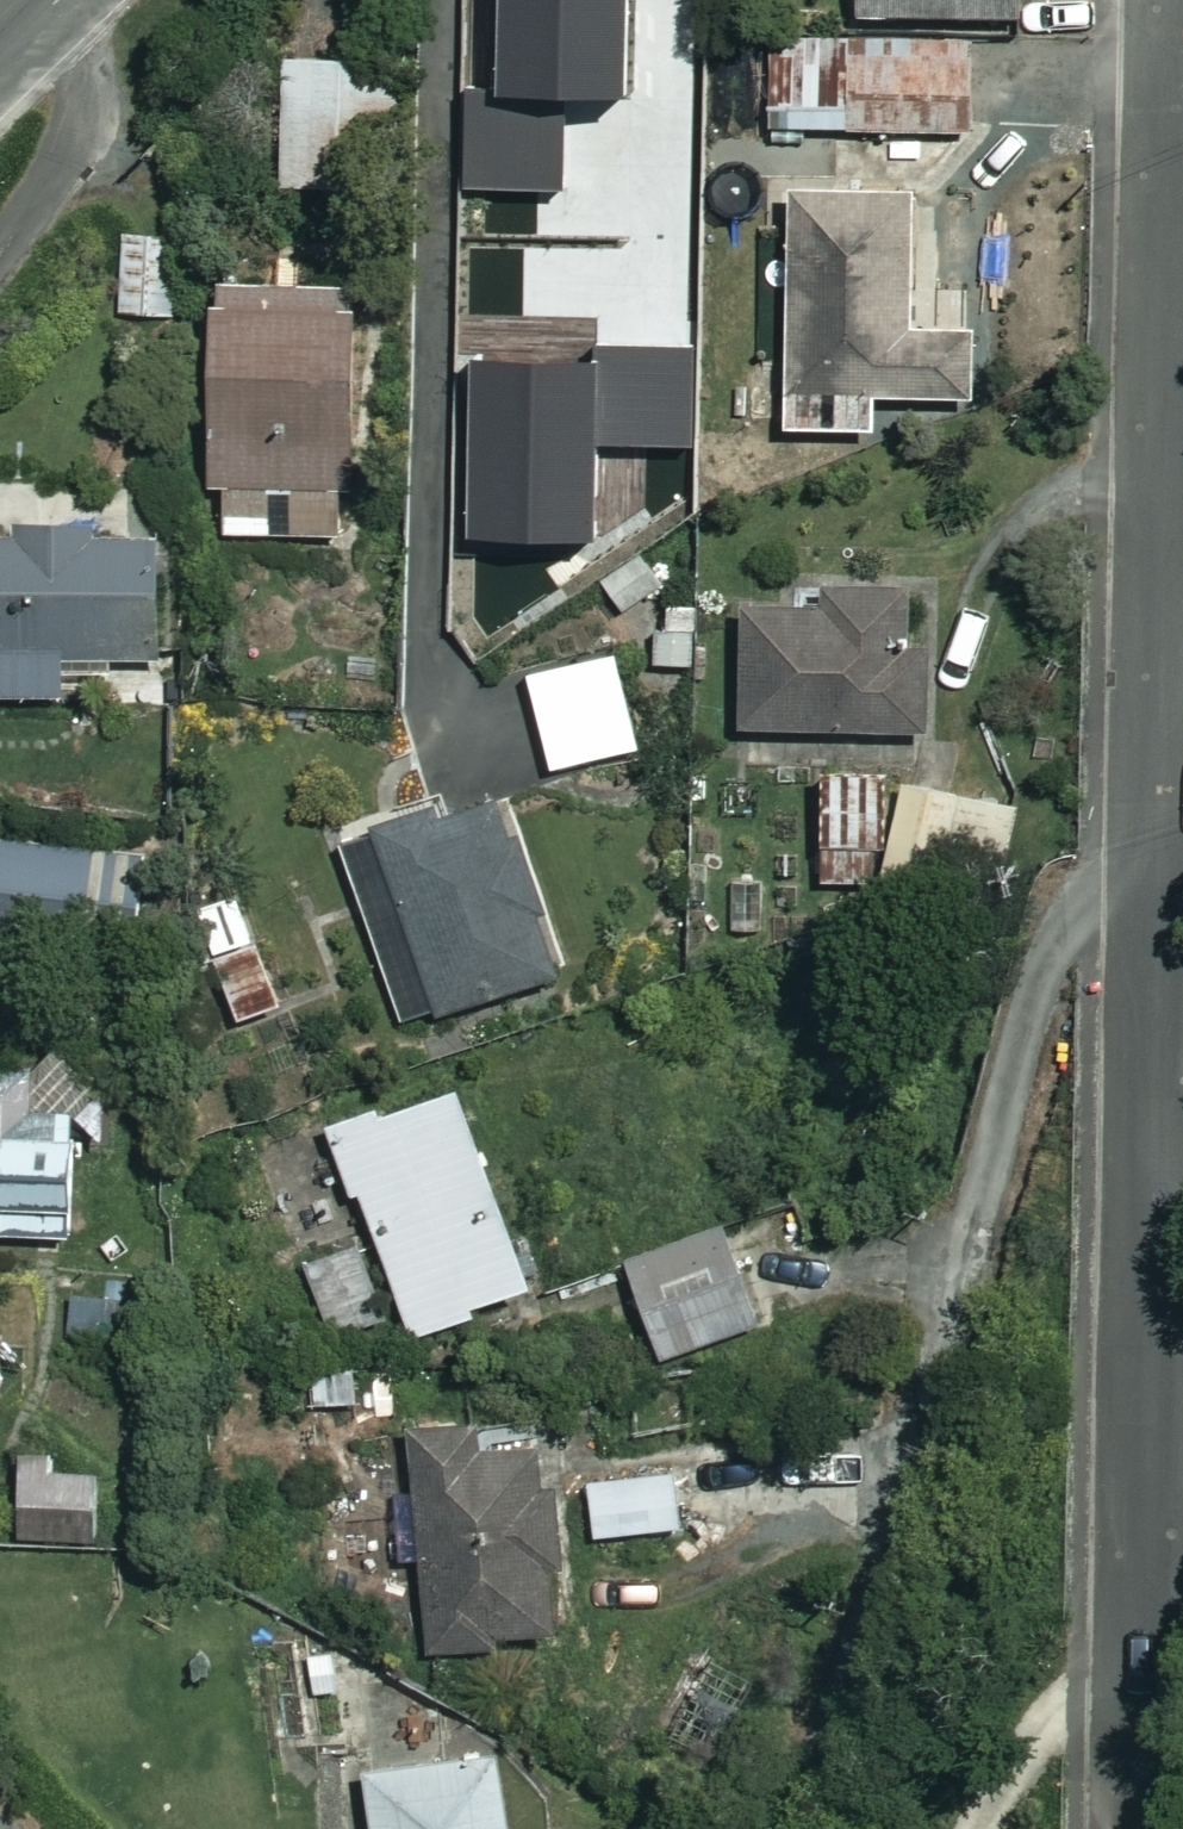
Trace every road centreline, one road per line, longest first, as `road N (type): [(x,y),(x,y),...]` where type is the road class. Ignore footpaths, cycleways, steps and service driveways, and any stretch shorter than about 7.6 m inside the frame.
road 1 (residential): [(1182,841),(1090,893),(1027,1009),(894,1467),(770,1828)]
road 2 (residential): [(1158,1828),(1182,961)]

